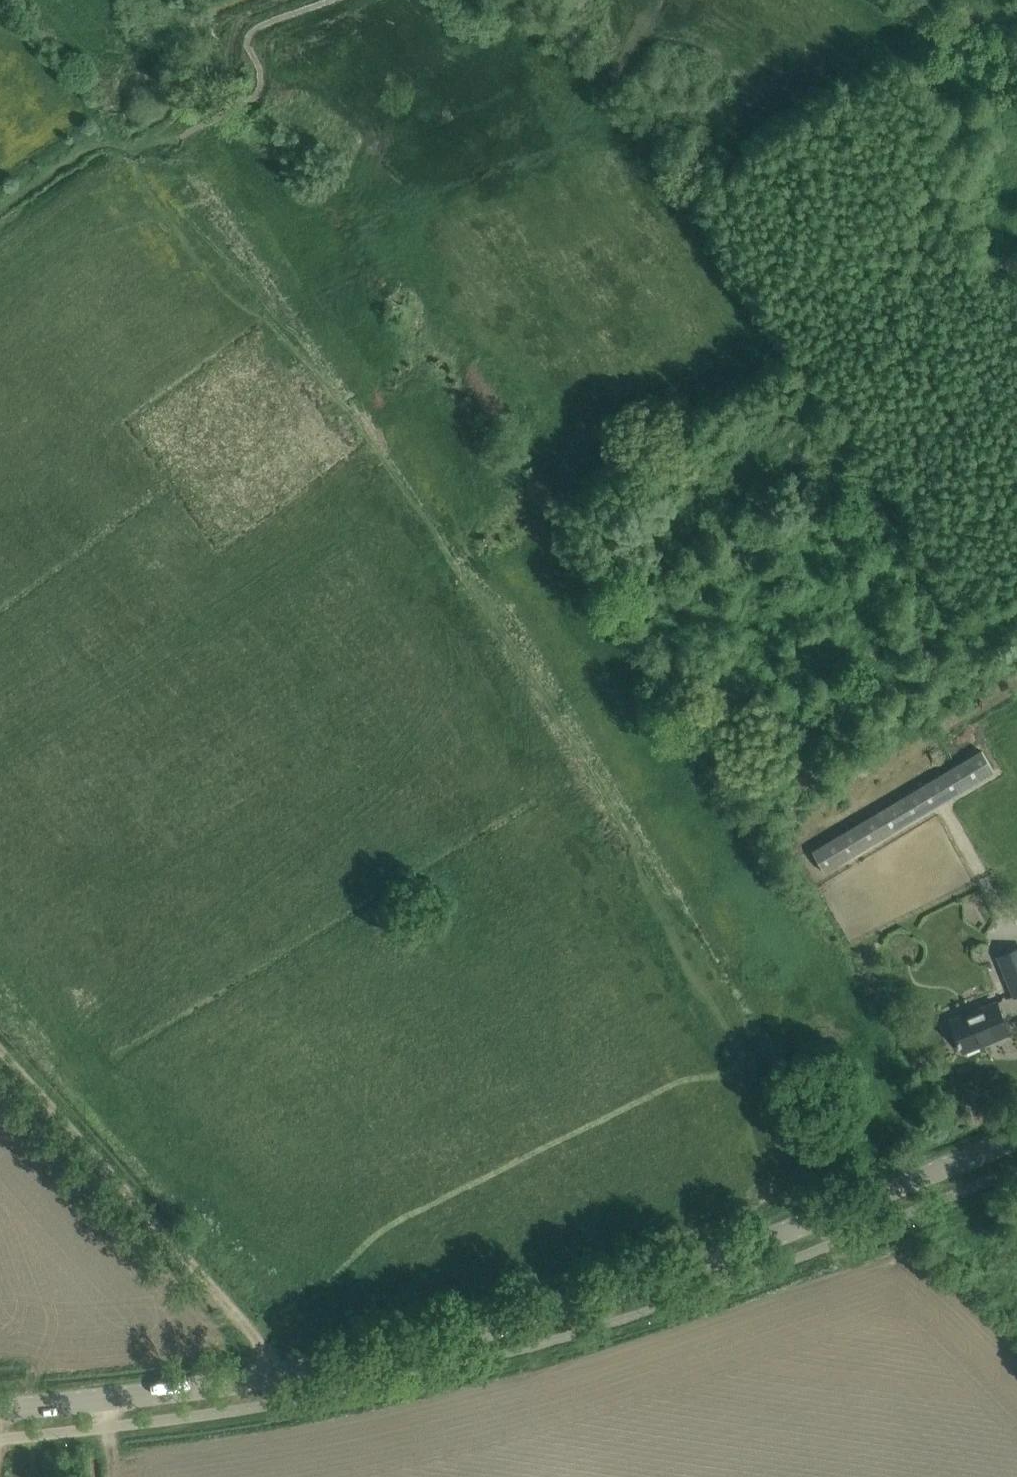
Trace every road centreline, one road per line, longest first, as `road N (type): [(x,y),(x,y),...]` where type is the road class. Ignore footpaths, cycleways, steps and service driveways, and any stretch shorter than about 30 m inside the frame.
road 1 (tertiary): [(0,1408),(276,1374),(533,1317),(817,1219),(1016,1138)]
road 2 (track): [(0,1053),(267,1351),(280,1403)]

